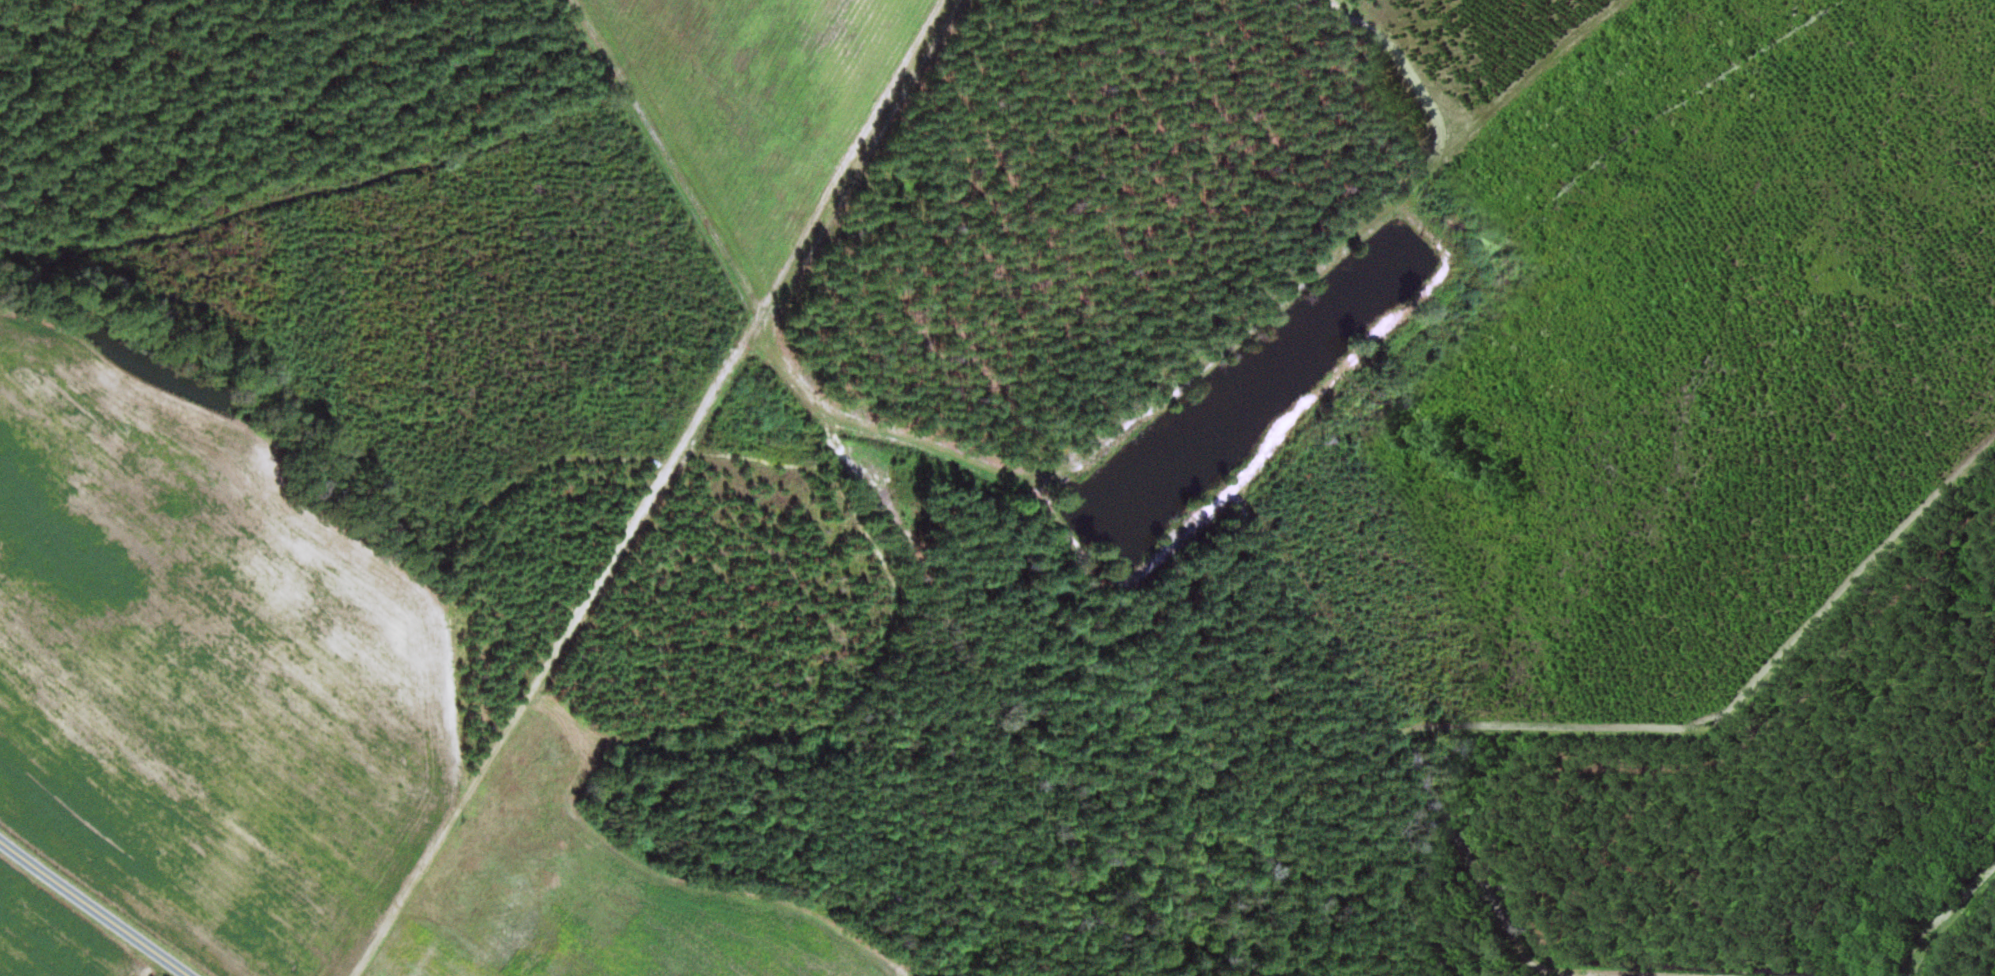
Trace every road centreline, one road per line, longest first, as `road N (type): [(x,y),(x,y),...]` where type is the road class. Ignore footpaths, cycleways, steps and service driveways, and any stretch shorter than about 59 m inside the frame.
road 1 (residential): [(198,975),(0,826)]

